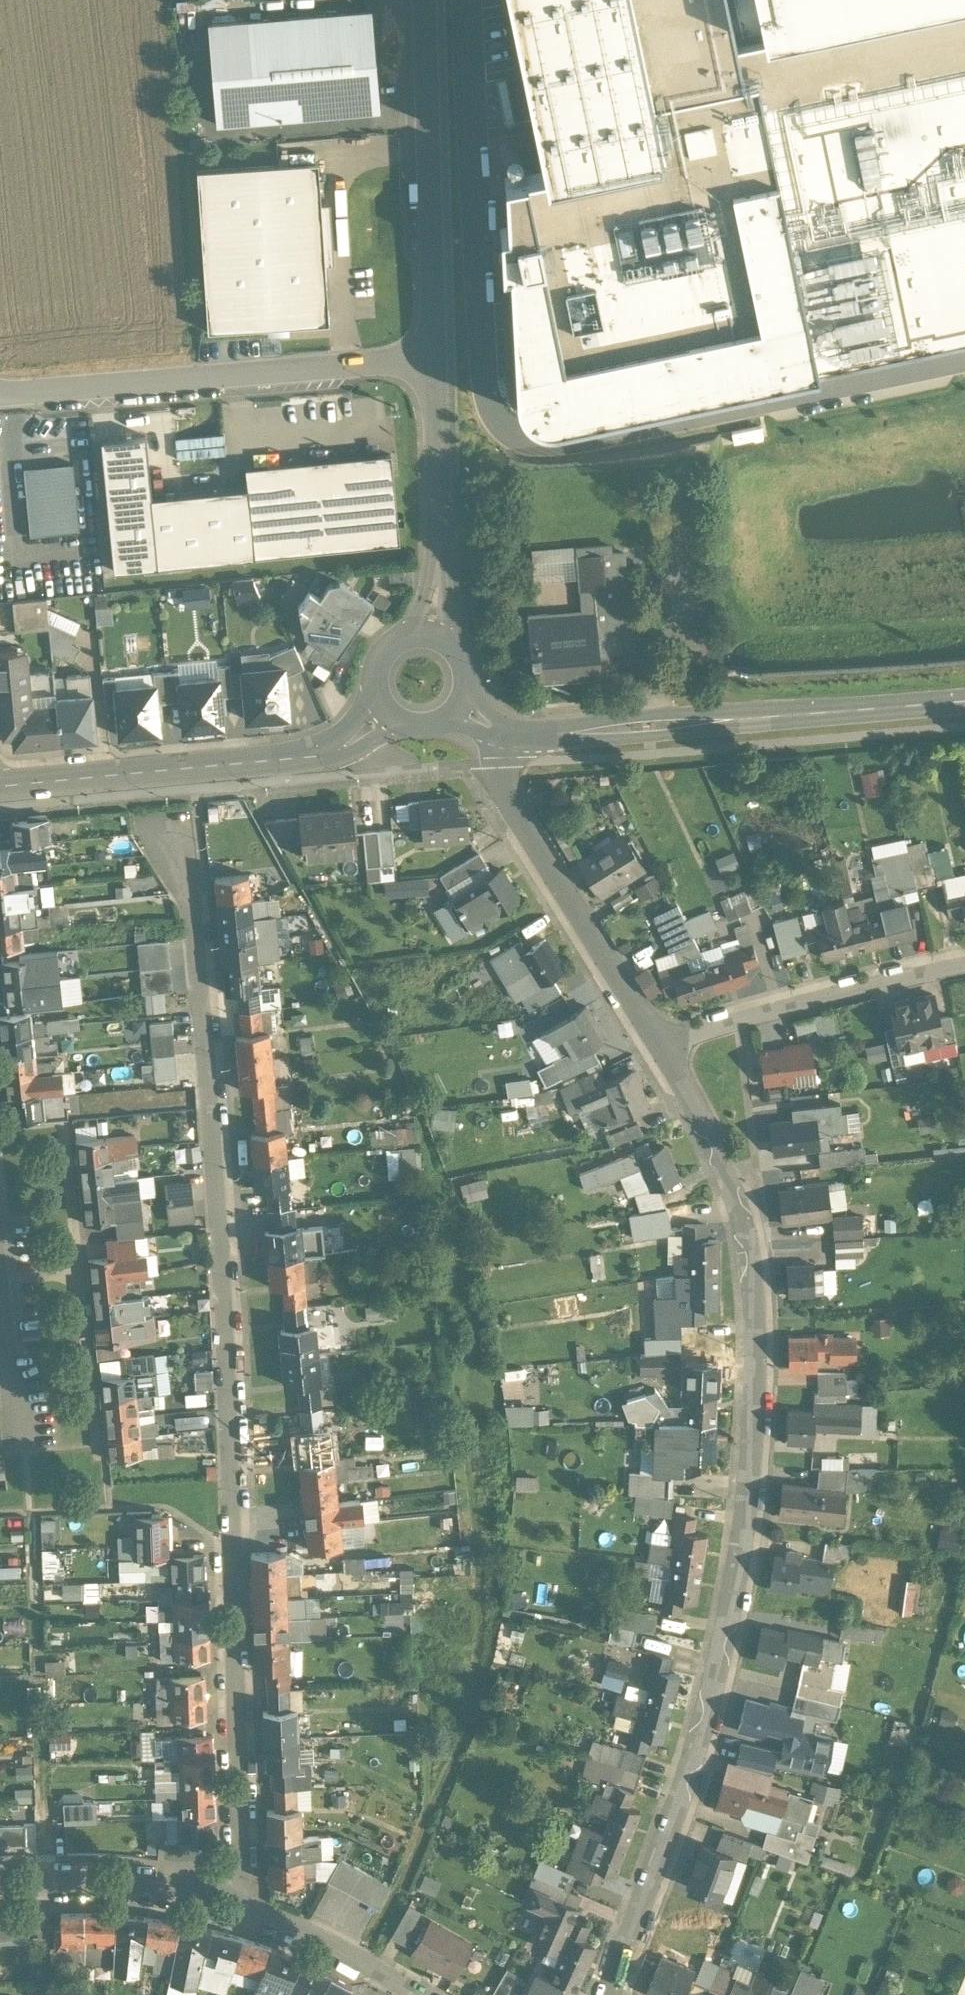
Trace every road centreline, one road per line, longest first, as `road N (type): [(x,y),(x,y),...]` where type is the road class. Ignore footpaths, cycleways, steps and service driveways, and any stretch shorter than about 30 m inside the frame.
road 1 (residential): [(220,1901),(238,1872),(230,1410),(203,986),(179,813)]
road 2 (residential): [(661,1047),(695,1101),(750,1246),(754,1457),(719,1643),(721,1673),(698,1754),(603,1994)]
road 3 (tertiary): [(510,740),(964,702)]
road 4 (unclassified): [(0,396),(433,363)]
road 5 (tertiary): [(383,716),(358,739),(312,759),(0,788)]
road 6 (tertiary): [(433,363),(426,0)]
road 7 (residential): [(510,740),(501,765),(513,815),(661,1047)]
road 8 (residential): [(661,1047),(714,1017),(964,959)]
road 9 (tertiary): [(429,635),(433,363)]
road 10 (residential): [(220,1901),(181,1890),(0,1885)]
road 11 (residential): [(416,1994),(220,1901)]
road 12 (residential): [(0,1277),(25,1454)]
road 13 (tertiary): [(429,635),(400,639),(378,659),(372,689),(383,716)]

